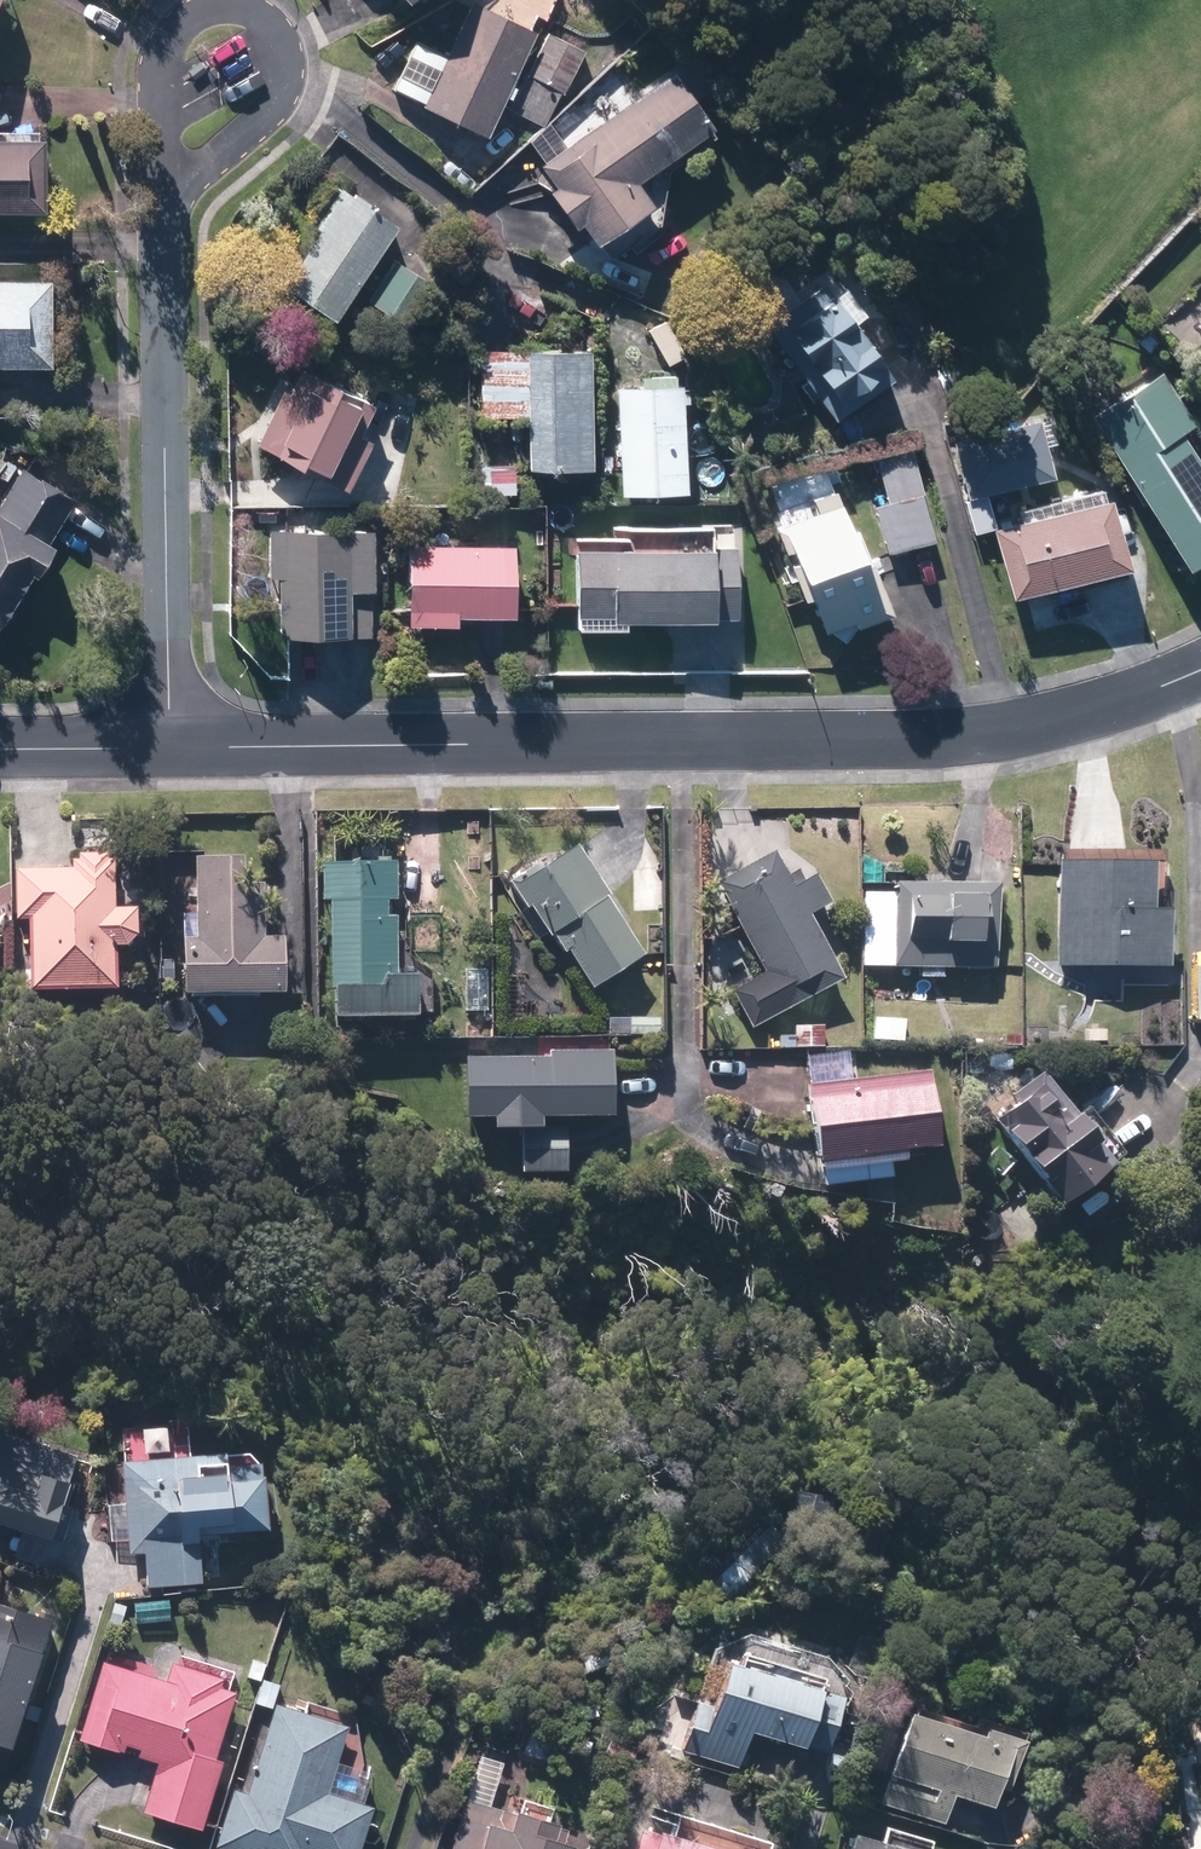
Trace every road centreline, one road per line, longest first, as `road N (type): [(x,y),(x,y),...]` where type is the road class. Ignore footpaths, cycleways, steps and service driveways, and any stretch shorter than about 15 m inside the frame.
road 1 (residential): [(1200,669),(1025,724),(176,748)]
road 2 (residential): [(164,188),(176,748)]
road 3 (residential): [(164,188),(278,107),(289,79),(275,33),(239,4),(188,29),(170,62)]
road 4 (residential): [(176,748),(0,750)]
road 5 (residential): [(170,62),(164,188)]

